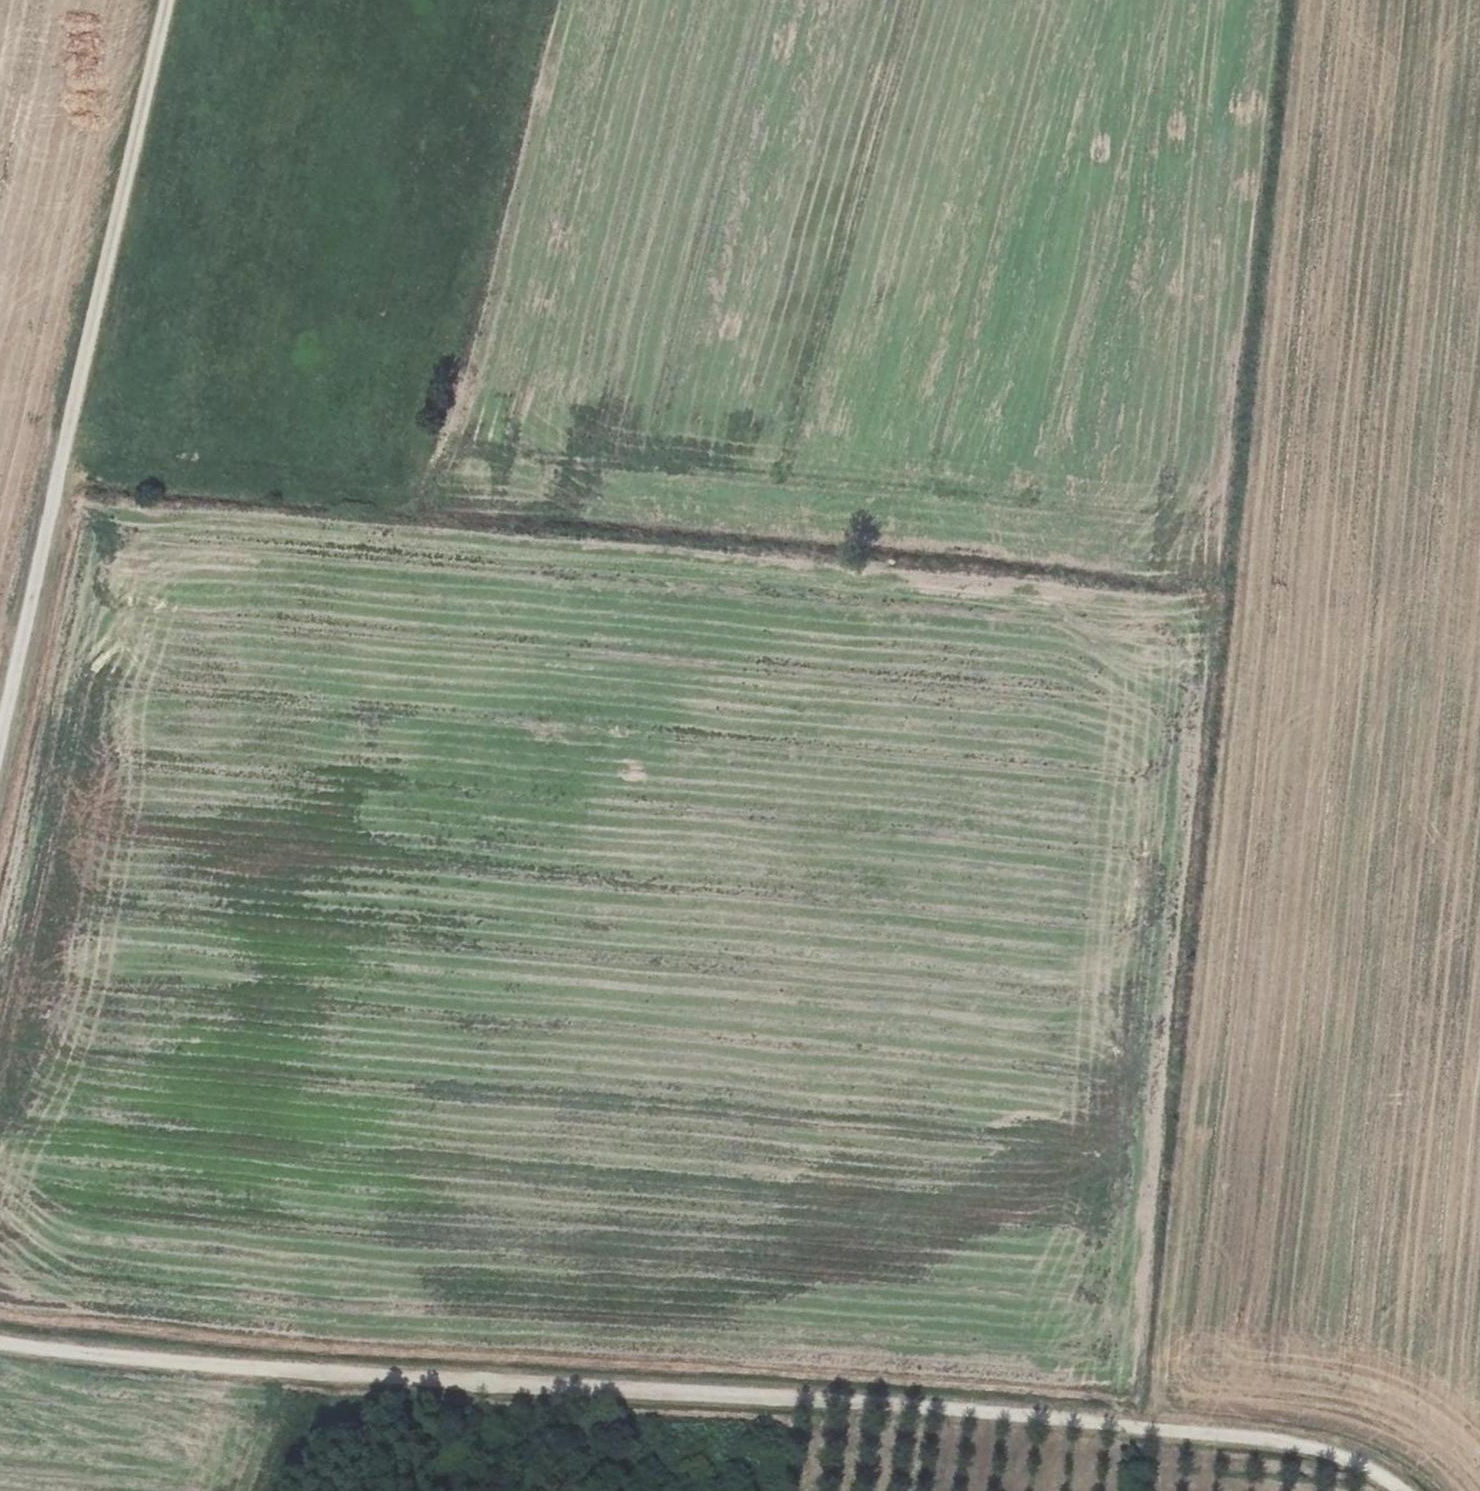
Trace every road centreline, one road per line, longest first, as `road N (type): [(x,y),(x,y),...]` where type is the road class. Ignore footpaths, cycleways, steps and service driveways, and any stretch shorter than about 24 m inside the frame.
road 1 (track): [(1403,1490),(1310,1448),(1189,1432),(0,1343)]
road 2 (track): [(0,742),(167,0)]

